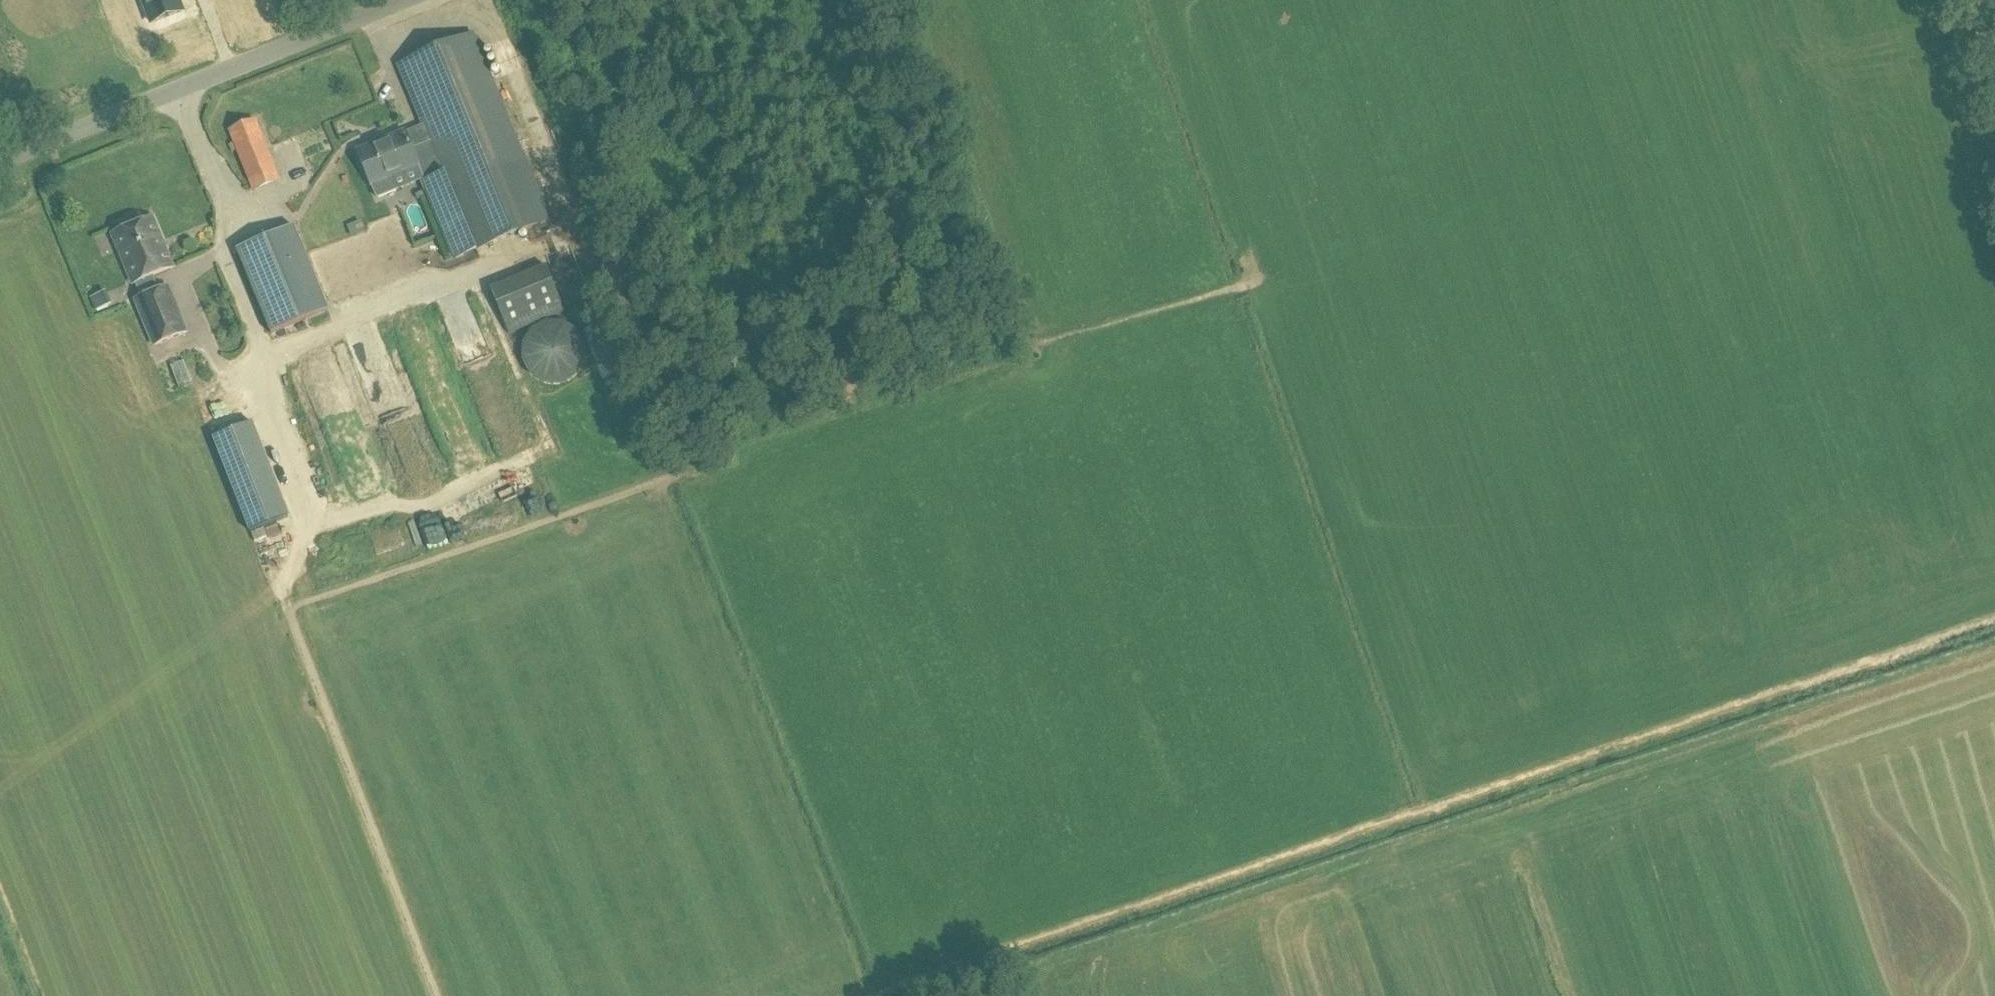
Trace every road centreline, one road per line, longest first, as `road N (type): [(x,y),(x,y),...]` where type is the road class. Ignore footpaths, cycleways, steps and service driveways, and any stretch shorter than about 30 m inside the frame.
road 1 (unclassified): [(0,163),(404,0)]

